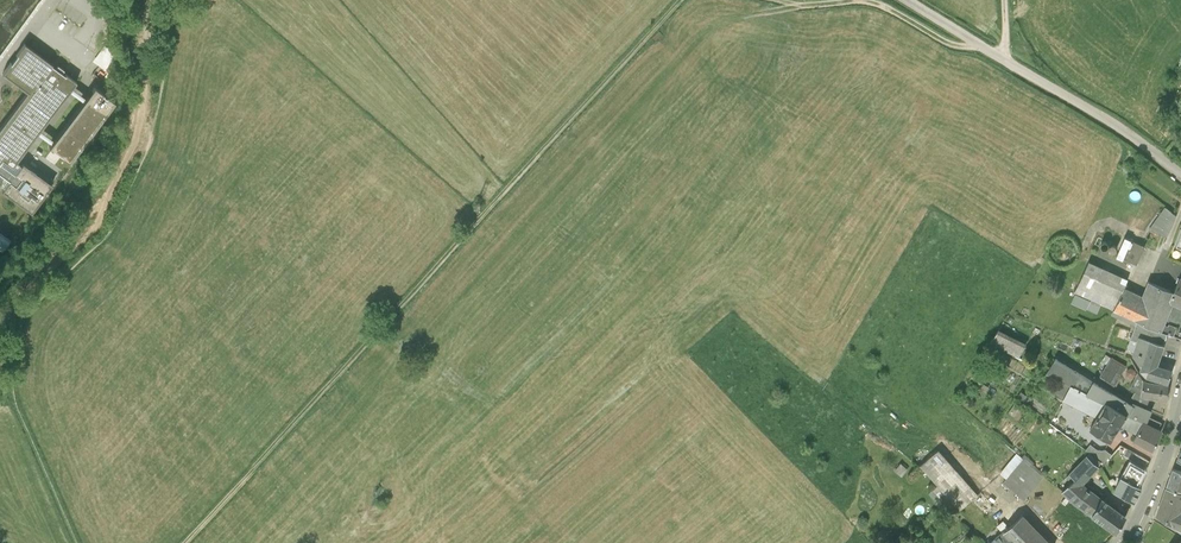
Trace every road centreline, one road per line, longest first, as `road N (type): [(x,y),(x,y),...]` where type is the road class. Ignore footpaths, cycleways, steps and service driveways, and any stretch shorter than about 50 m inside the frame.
road 1 (track): [(682,0),(188,542)]
road 2 (unclassified): [(905,0),(1147,144),(1180,173)]
road 3 (track): [(984,49),(946,45),(874,3),(772,0)]
road 4 (tertiary): [(1124,542),(1172,440),(1180,400)]

